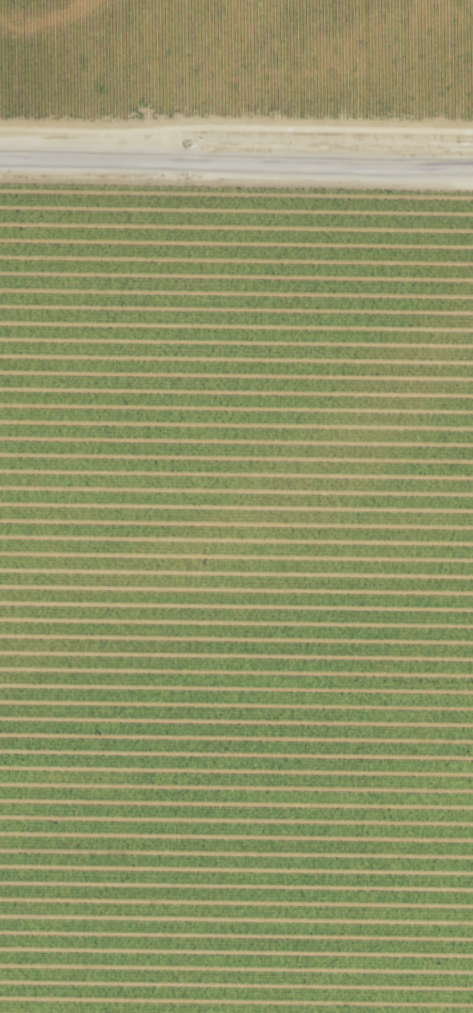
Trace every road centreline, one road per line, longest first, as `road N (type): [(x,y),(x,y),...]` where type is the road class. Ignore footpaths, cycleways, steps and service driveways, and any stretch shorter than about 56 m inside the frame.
road 1 (residential): [(472,166),(0,157)]
road 2 (track): [(472,128),(0,125)]

